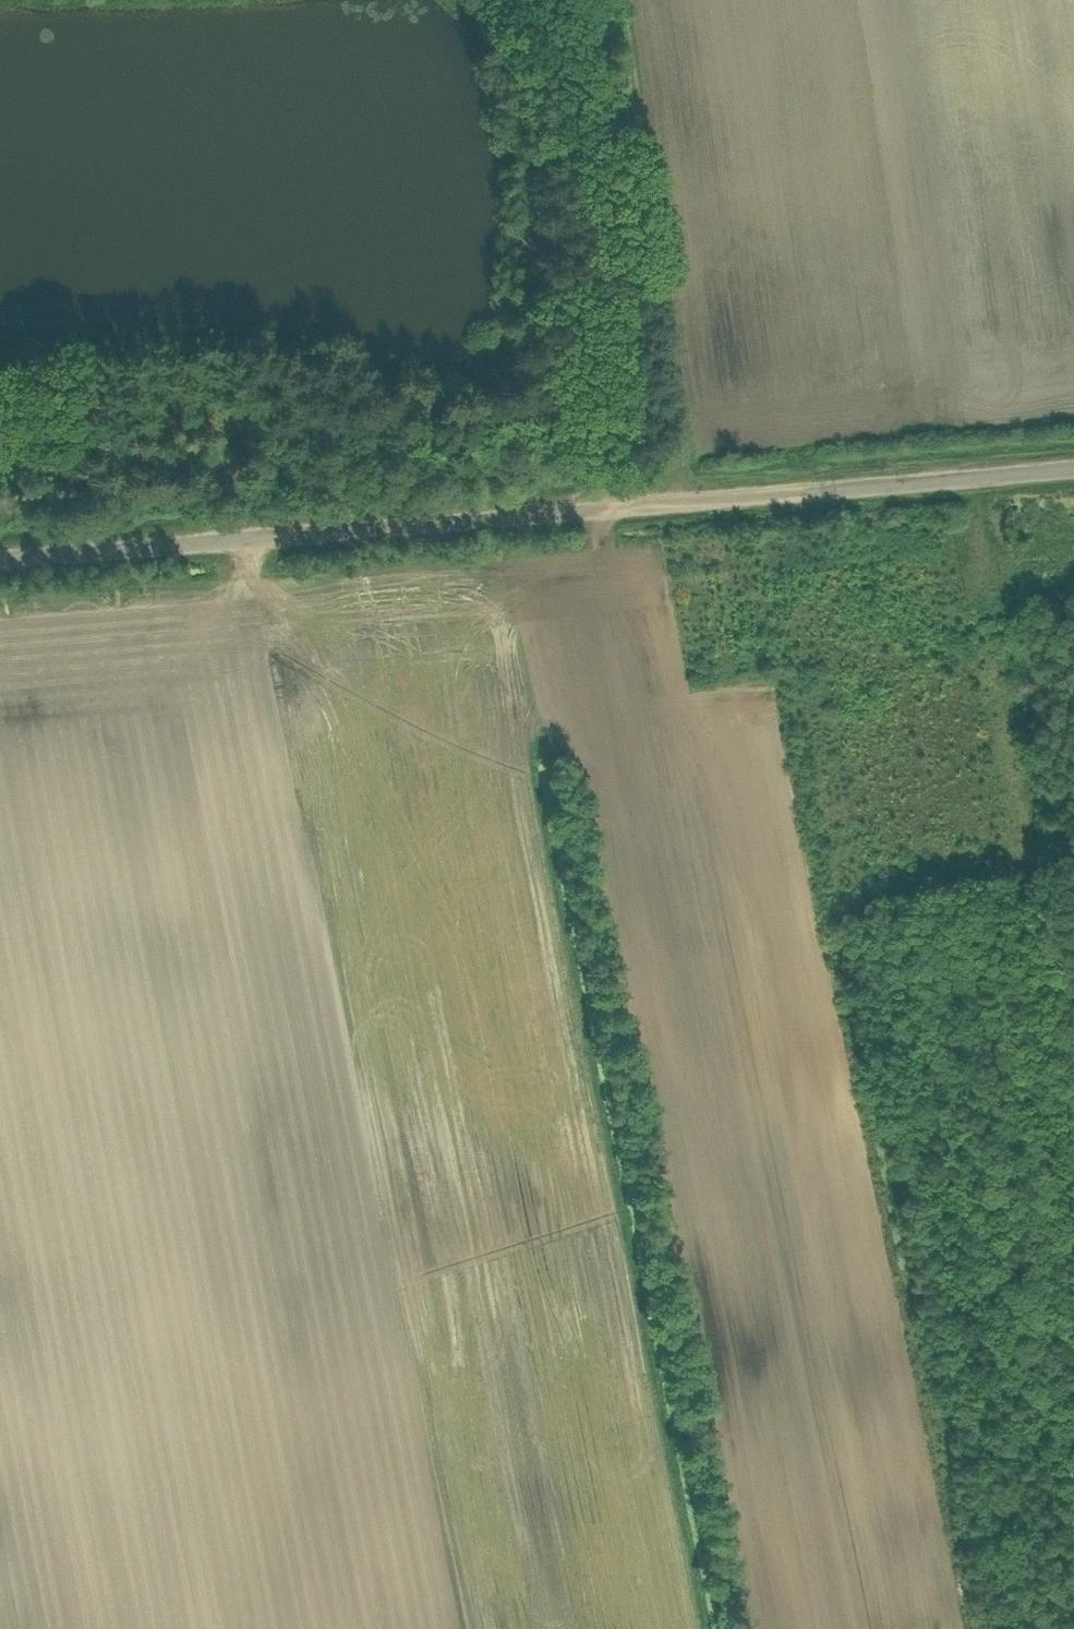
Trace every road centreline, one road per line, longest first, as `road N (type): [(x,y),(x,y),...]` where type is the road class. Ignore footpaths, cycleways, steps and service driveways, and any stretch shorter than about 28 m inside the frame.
road 1 (unclassified): [(0,558),(1073,464)]
road 2 (track): [(614,0),(679,499)]

